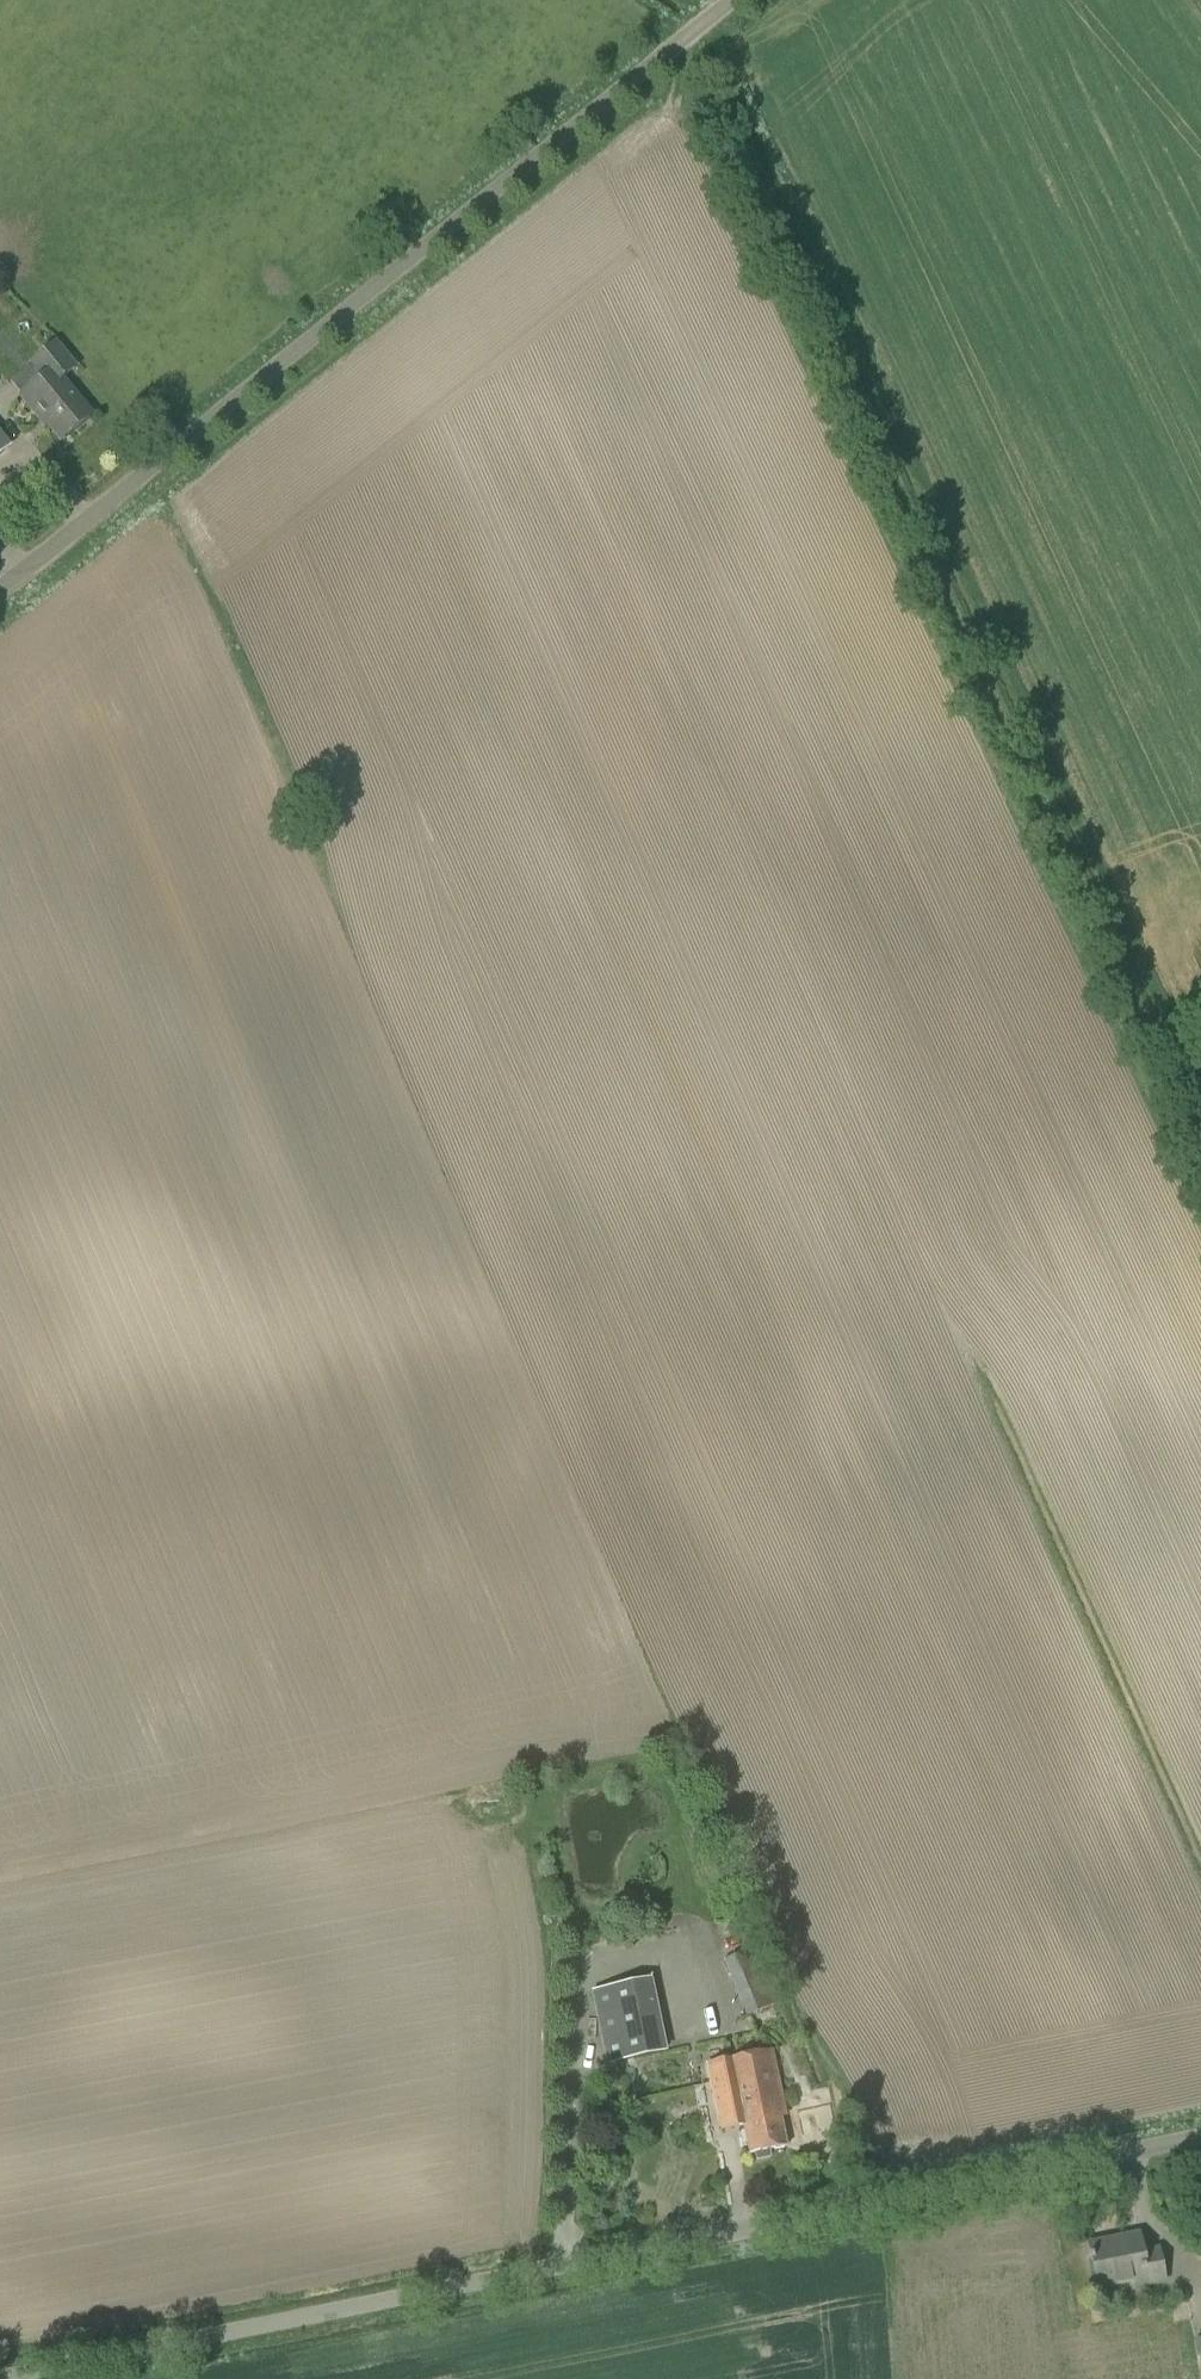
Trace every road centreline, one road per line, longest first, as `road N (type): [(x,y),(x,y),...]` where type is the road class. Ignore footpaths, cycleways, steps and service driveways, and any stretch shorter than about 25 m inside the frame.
road 1 (unclassified): [(0,2377),(1200,2136)]
road 2 (unclassified): [(0,598),(750,0)]

